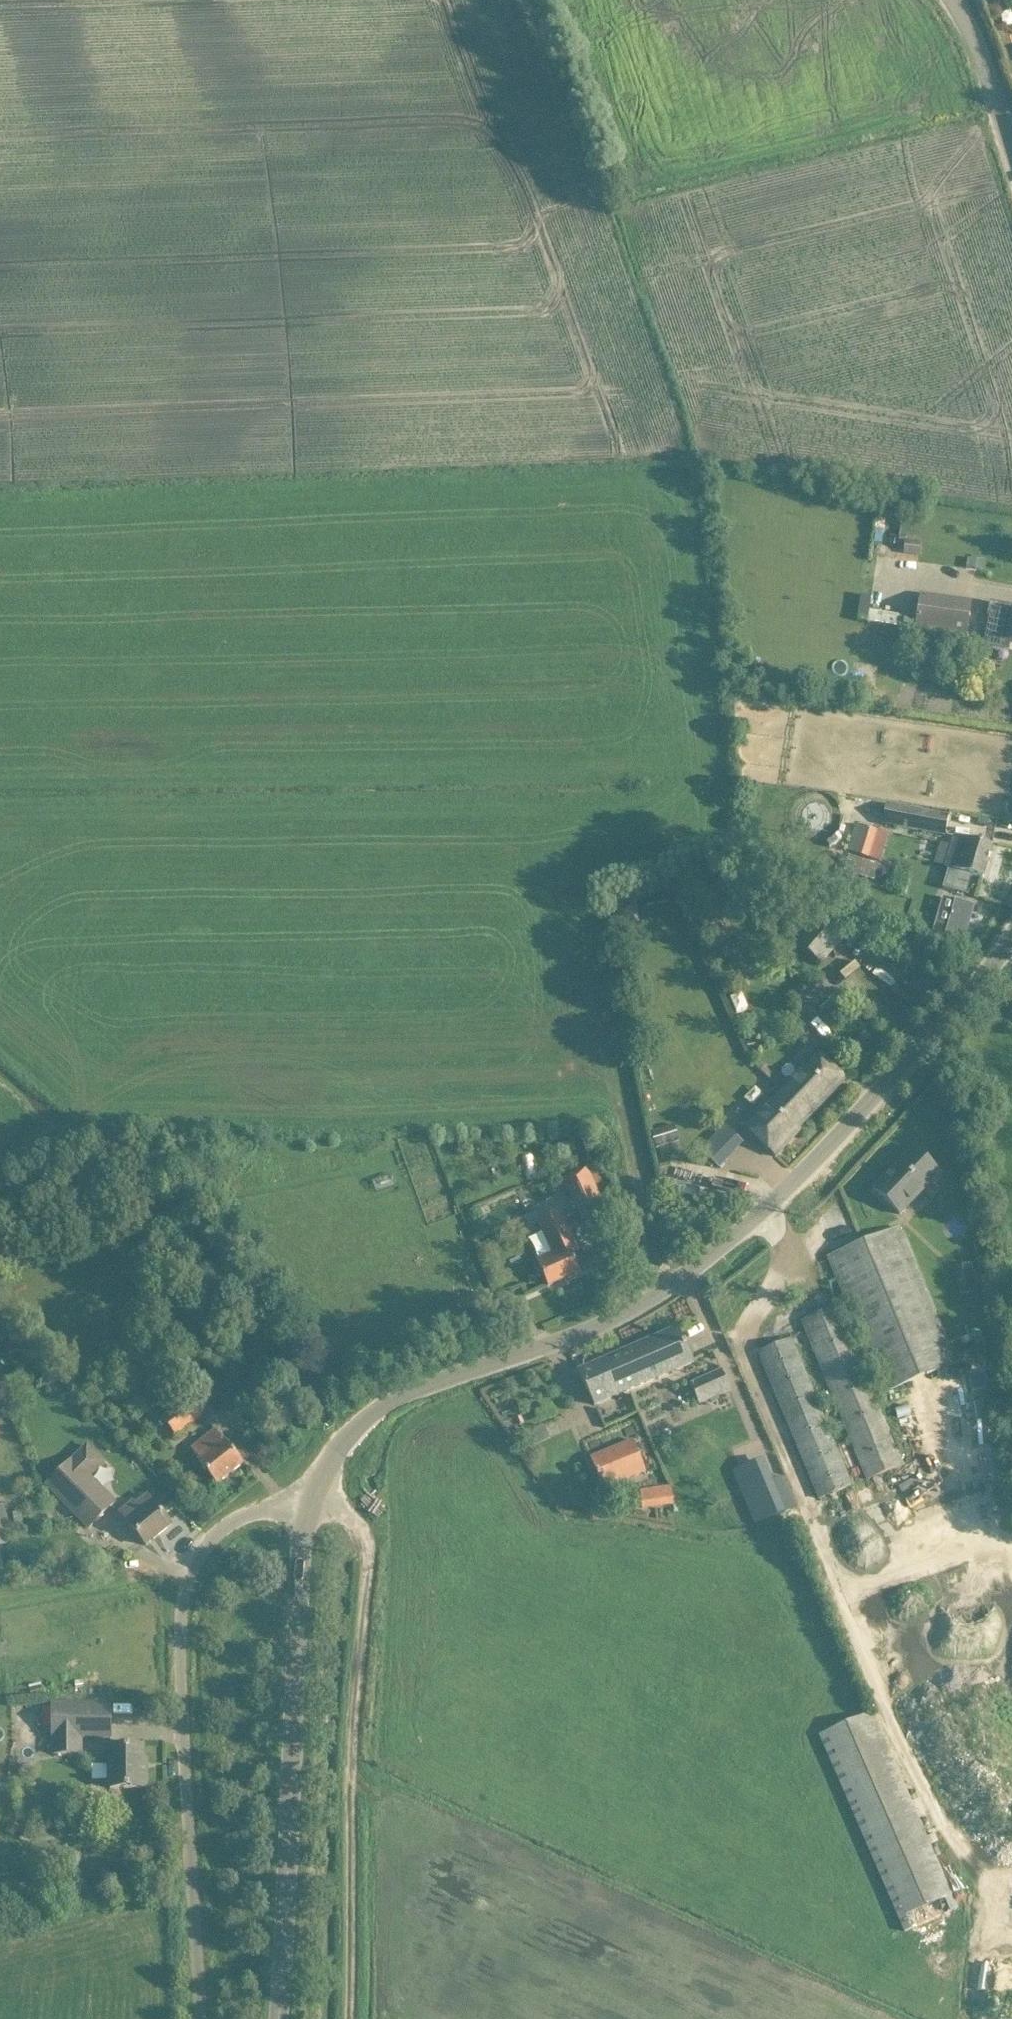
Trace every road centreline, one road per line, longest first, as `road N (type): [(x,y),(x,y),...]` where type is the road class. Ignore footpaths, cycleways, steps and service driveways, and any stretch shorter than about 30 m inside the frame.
road 1 (unclassified): [(306,1502),(338,1441),(369,1410),(545,1343),(683,1266),(852,1115),(966,995),(1011,925)]
road 2 (unclassified): [(306,1502),(247,1514),(205,1554),(188,1625),(195,2018)]
road 3 (track): [(306,1502),(340,1509),(364,1530),(368,1548),(349,1765),(349,2018)]
road 4 (unclassified): [(278,2018),(306,1502)]
road 5 (unclassified): [(1011,150),(954,0)]

